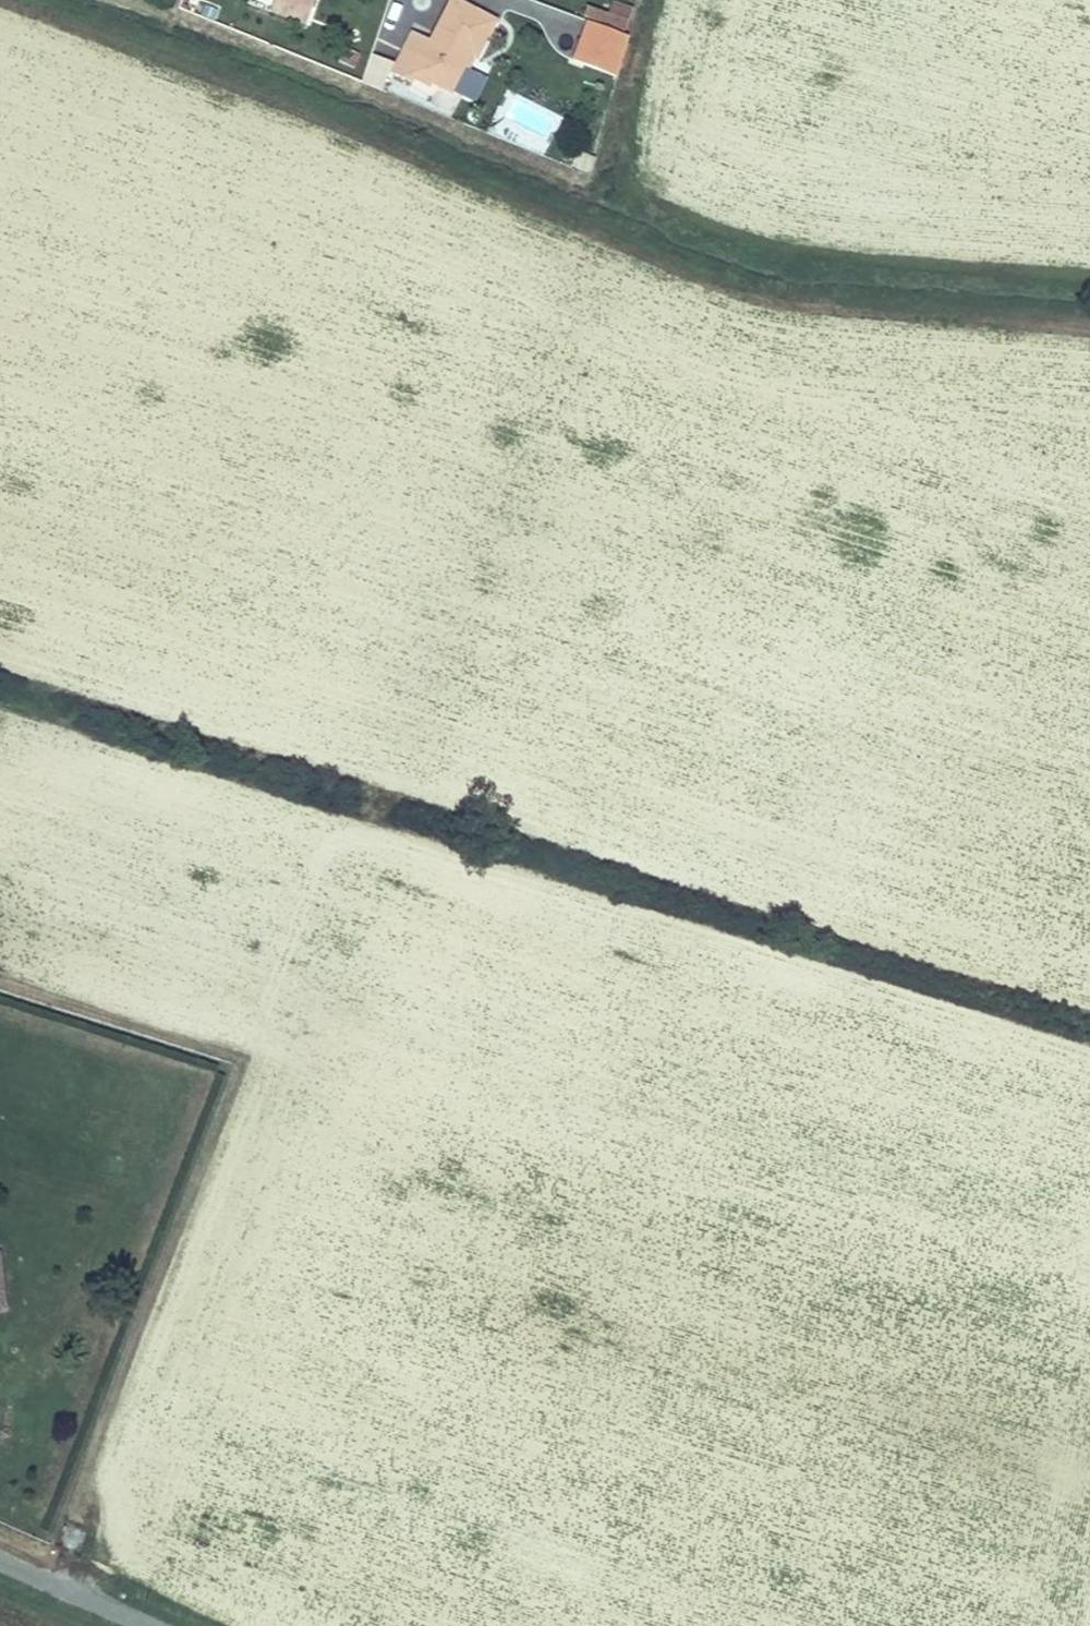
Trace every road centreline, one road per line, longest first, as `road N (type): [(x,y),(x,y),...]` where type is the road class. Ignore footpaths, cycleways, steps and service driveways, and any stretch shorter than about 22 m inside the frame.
road 1 (unclassified): [(0,1559),(156,1625)]

